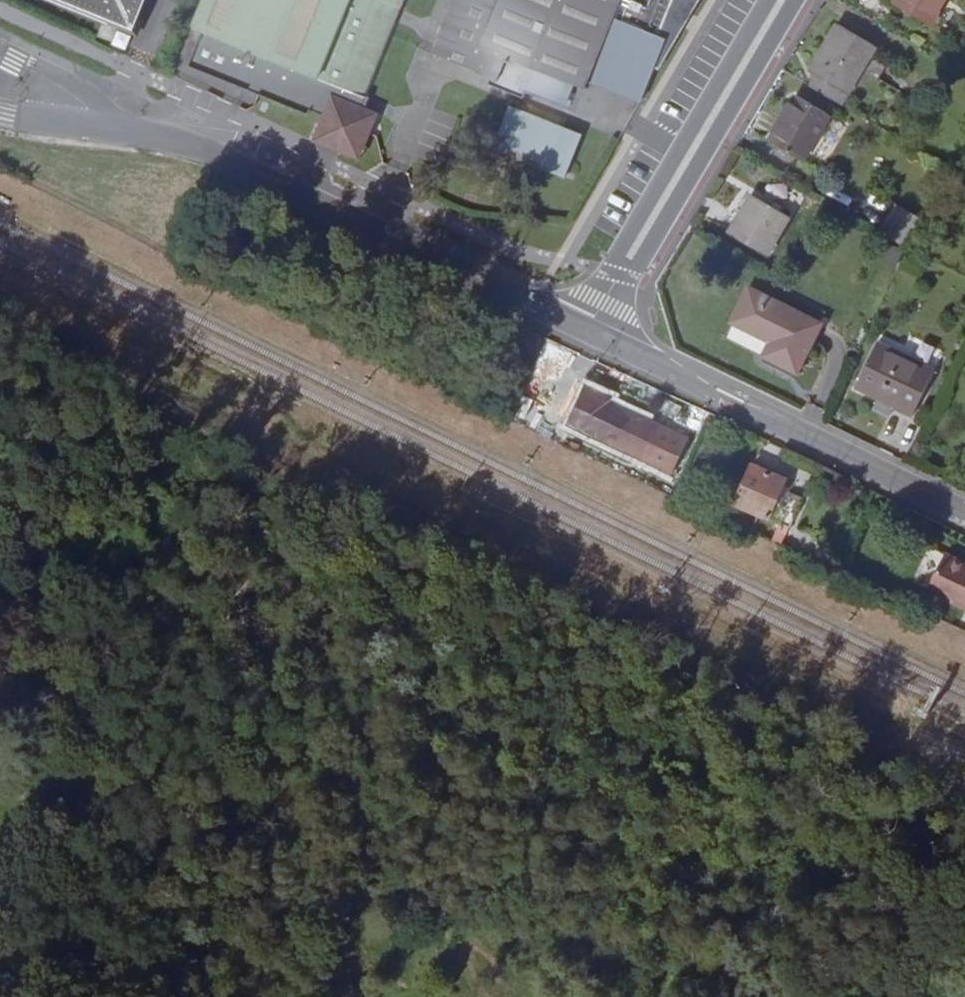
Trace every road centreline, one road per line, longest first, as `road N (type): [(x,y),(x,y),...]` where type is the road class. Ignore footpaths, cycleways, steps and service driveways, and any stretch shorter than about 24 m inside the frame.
road 1 (residential): [(584,333),(202,152),(0,114)]
road 2 (residential): [(964,513),(584,333)]
road 3 (residential): [(778,0),(584,333)]

